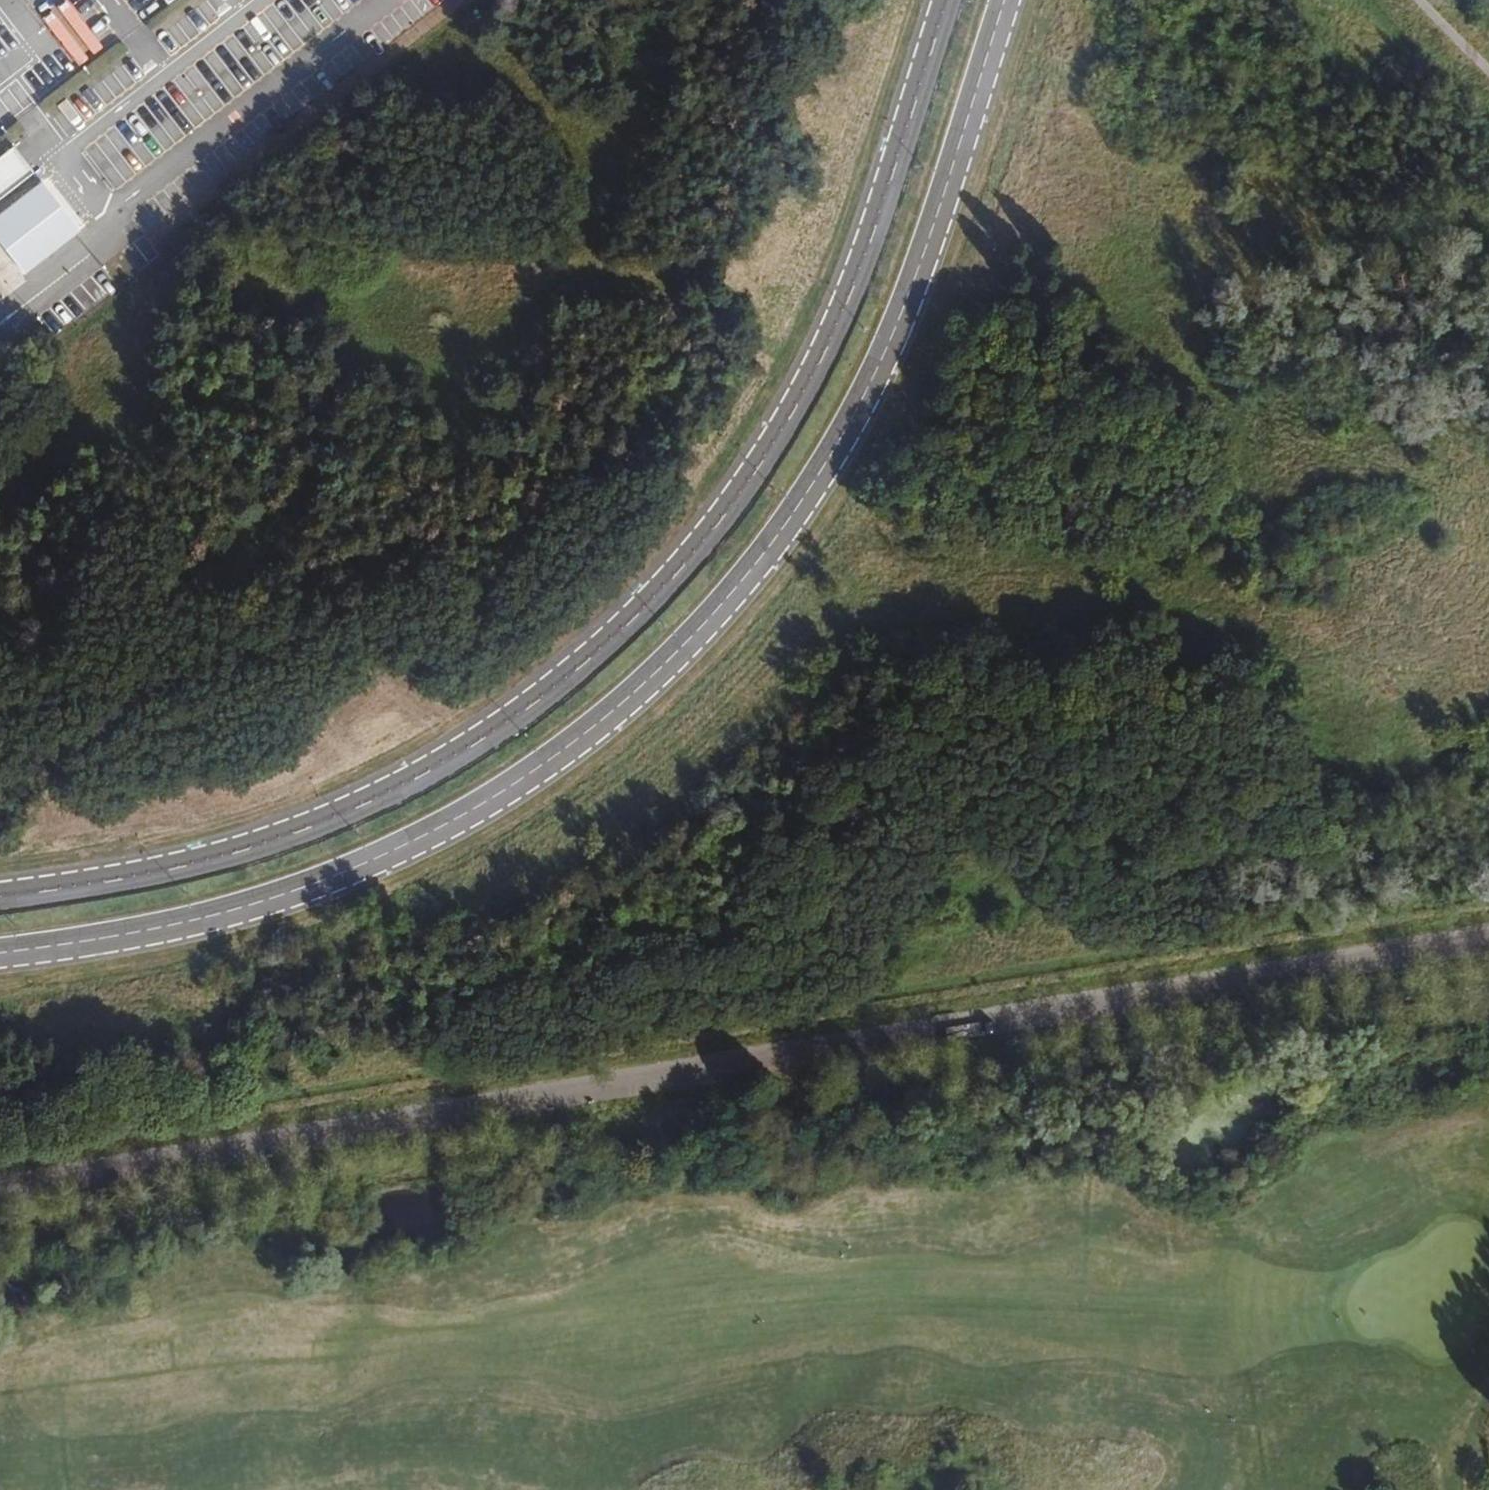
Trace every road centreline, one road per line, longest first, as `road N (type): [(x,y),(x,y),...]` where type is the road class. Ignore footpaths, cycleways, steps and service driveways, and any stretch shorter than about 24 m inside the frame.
road 1 (unclassified): [(1488,930),(0,1189)]

